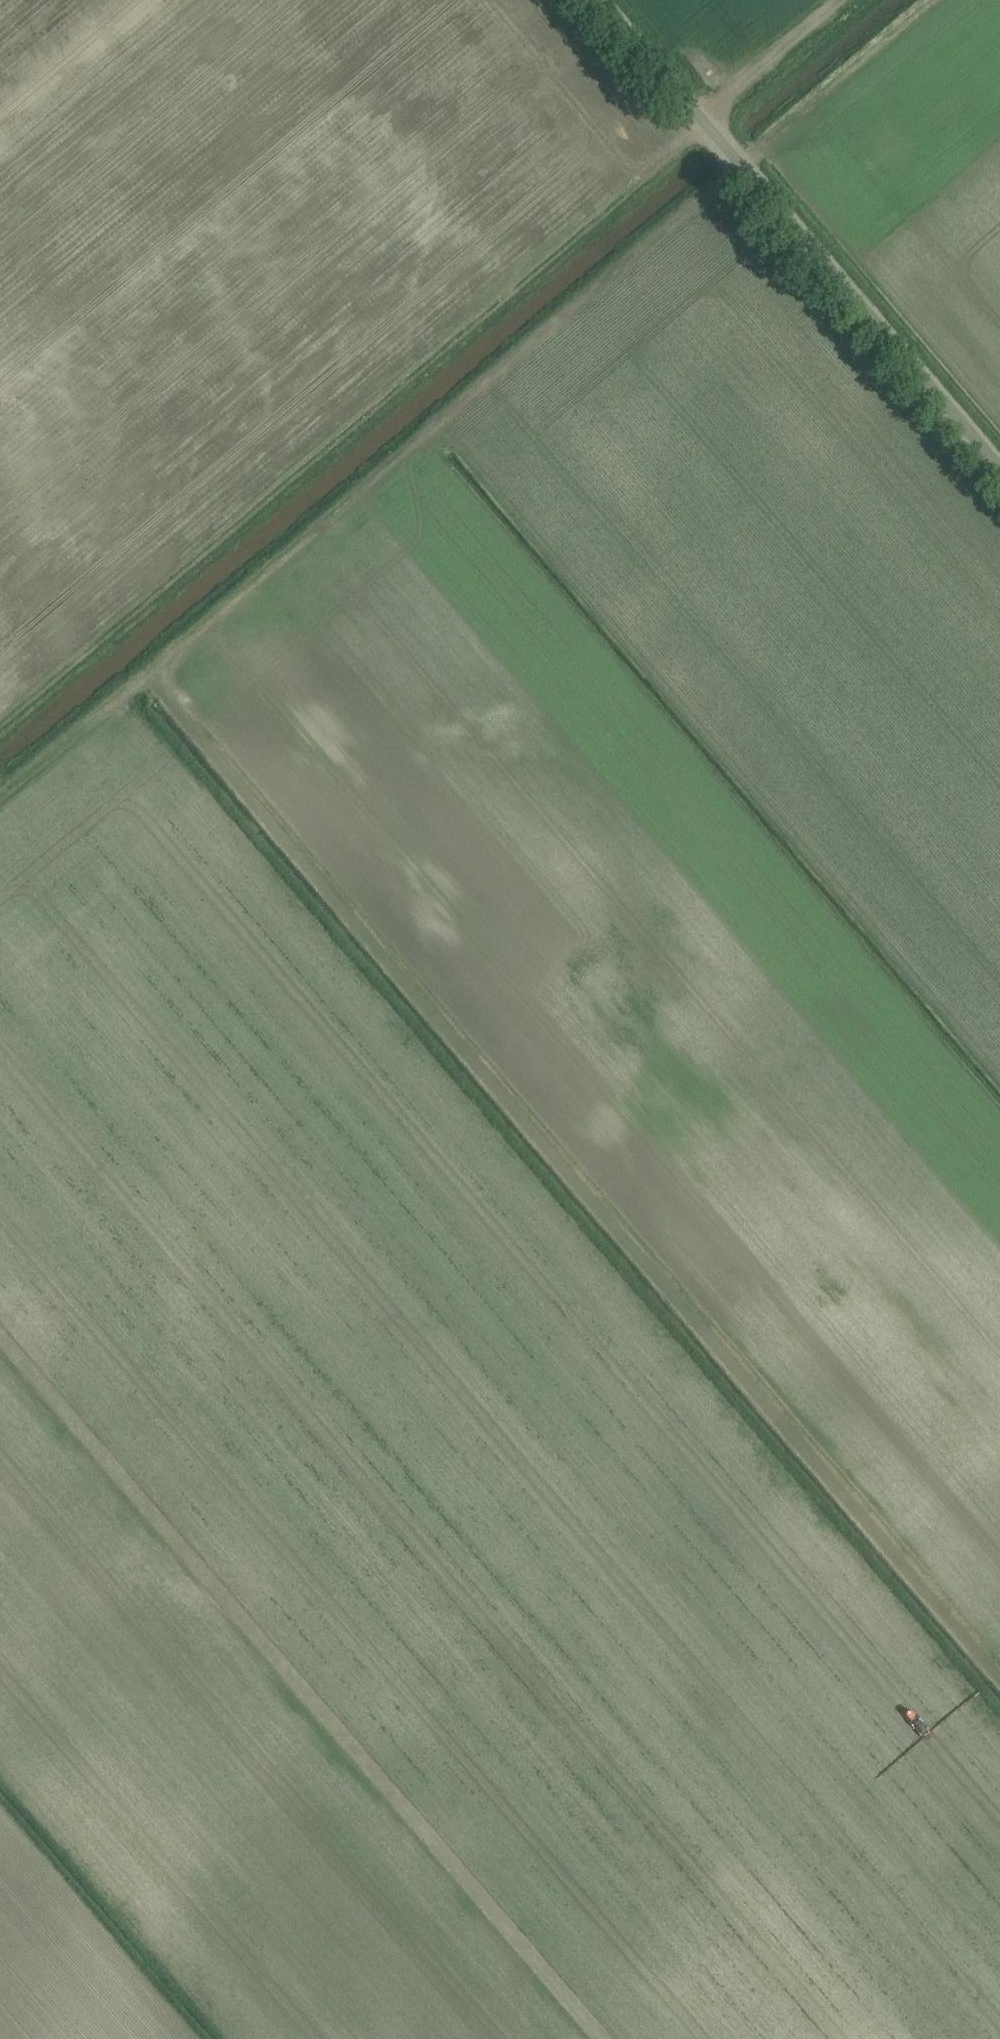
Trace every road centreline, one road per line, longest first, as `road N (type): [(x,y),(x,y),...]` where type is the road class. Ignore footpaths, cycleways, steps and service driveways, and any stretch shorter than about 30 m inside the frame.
road 1 (track): [(0,1336),(601,2038)]
road 2 (unclassified): [(999,470),(597,0)]

